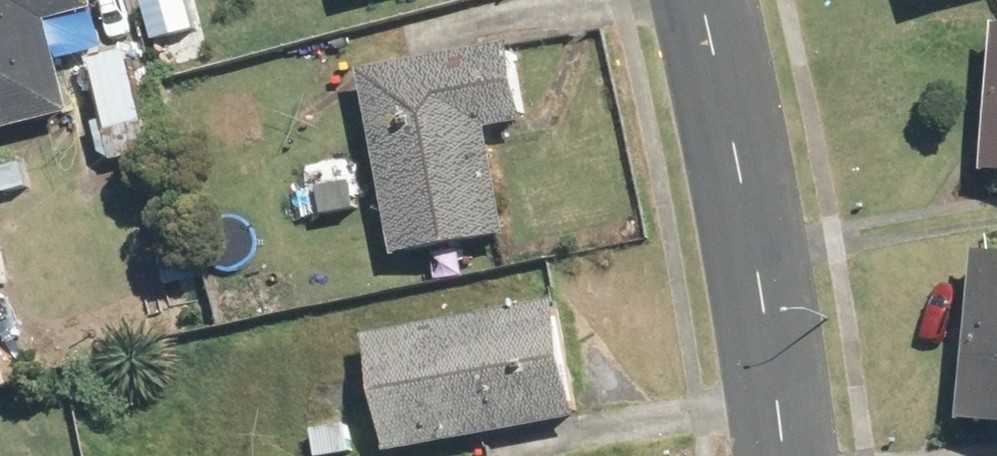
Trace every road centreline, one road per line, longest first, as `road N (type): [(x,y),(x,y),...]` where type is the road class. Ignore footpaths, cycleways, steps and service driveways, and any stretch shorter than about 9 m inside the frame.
road 1 (residential): [(787,455),(702,0)]

